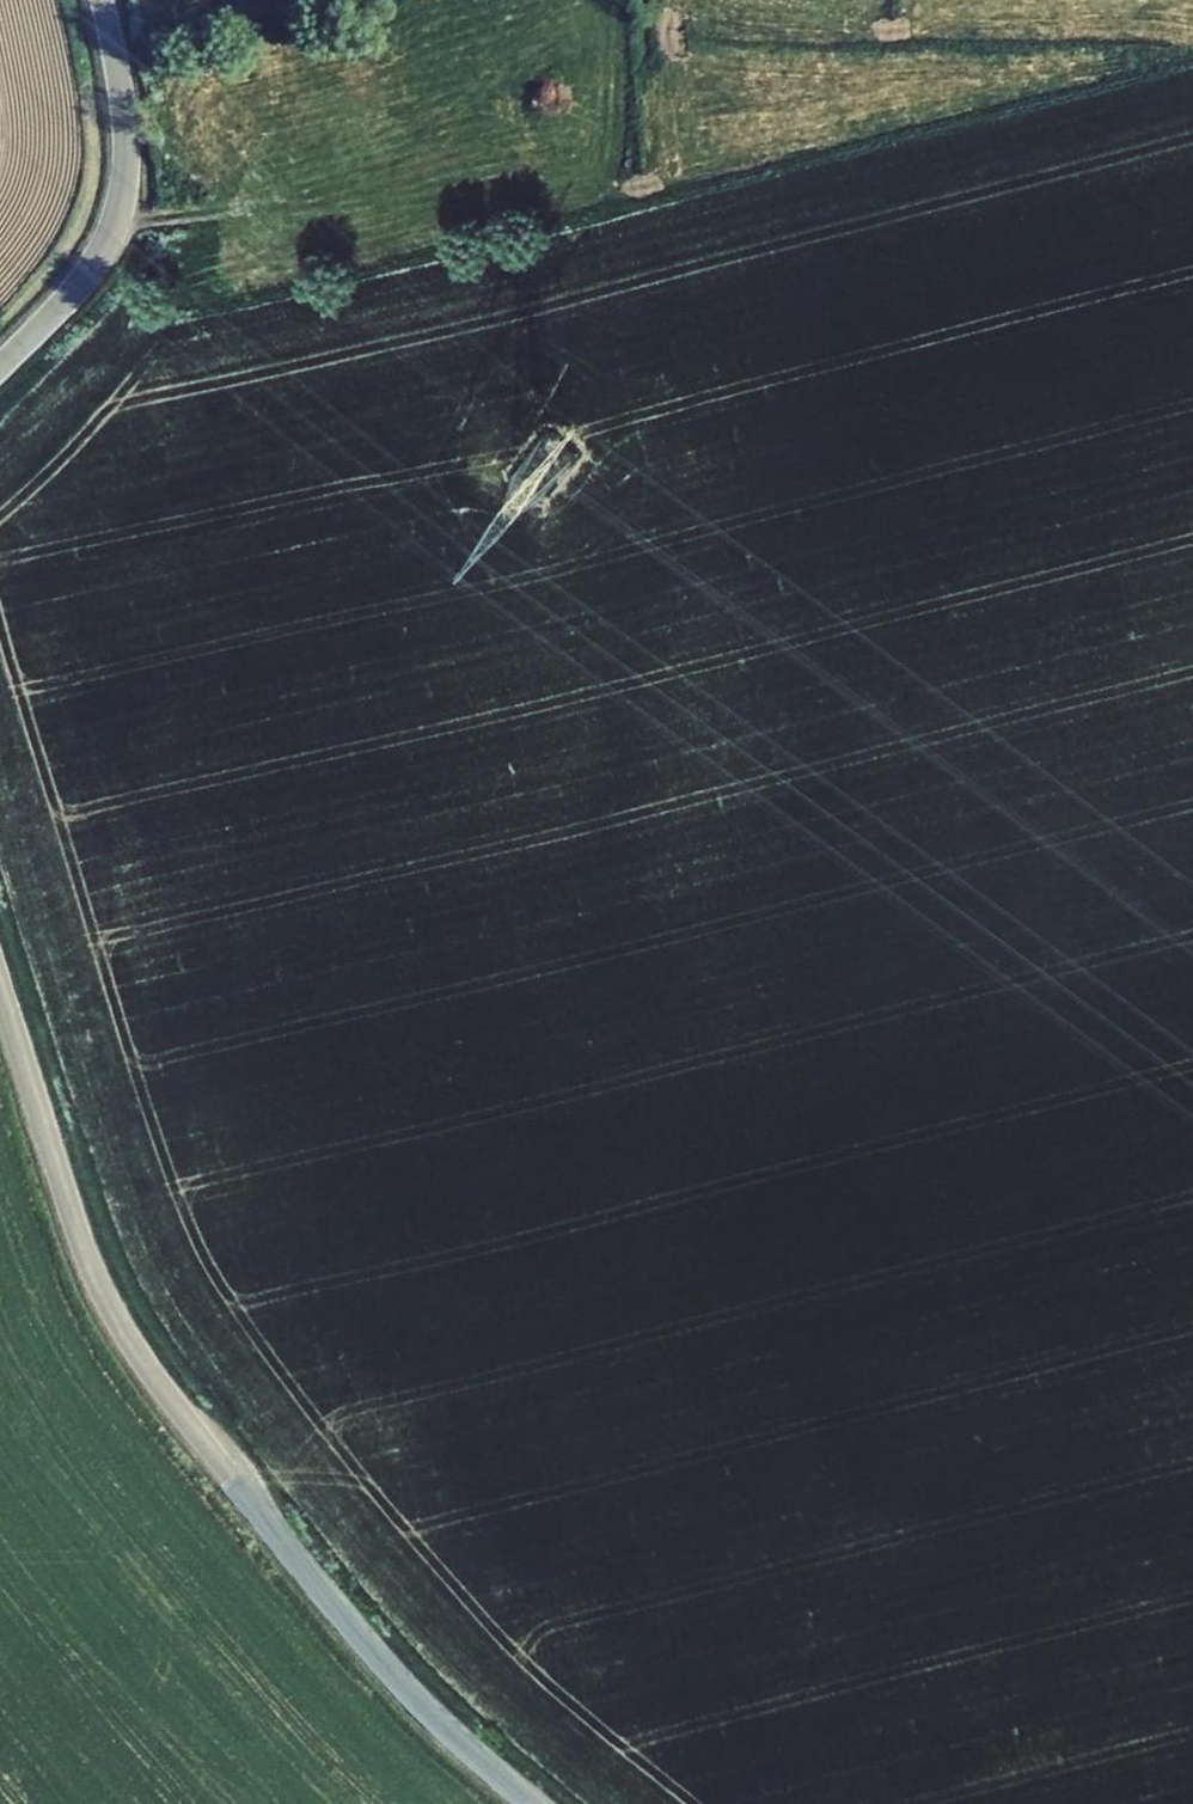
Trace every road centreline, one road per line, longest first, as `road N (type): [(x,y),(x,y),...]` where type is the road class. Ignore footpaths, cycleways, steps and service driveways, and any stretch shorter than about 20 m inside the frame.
road 1 (unclassified): [(0,989),(90,1269),(136,1353),(389,1673),(532,1803)]
road 2 (residential): [(0,366),(88,271),(119,201),(123,125),(101,0)]

